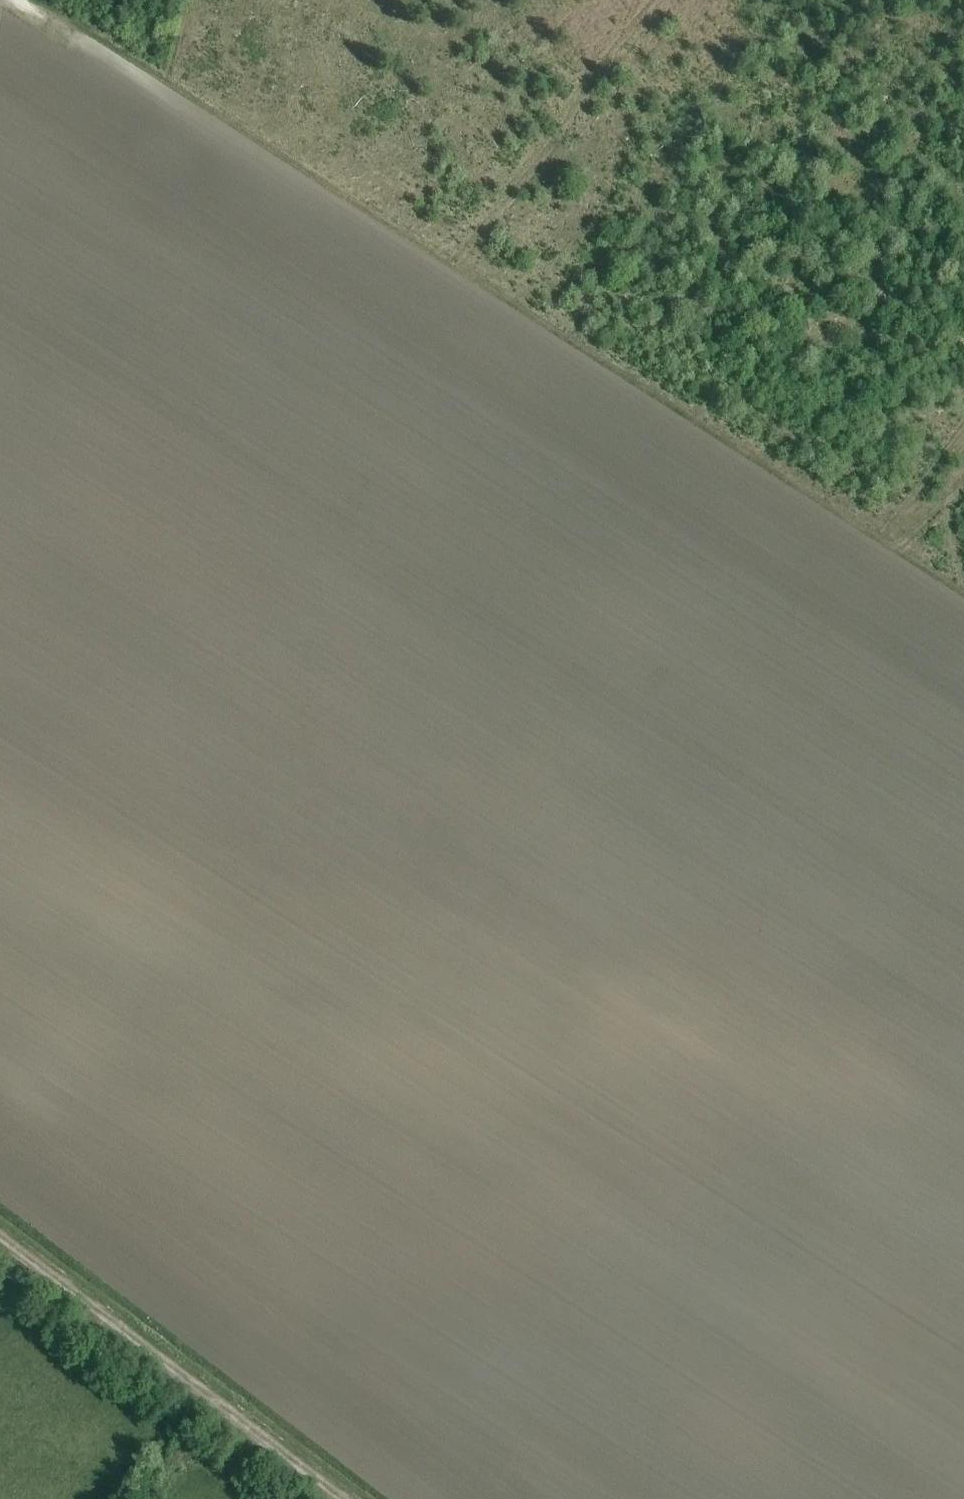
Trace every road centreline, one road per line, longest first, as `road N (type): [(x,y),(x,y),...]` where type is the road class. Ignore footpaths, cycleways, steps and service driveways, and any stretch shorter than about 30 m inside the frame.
road 1 (track): [(0,1243),(337,1498)]

